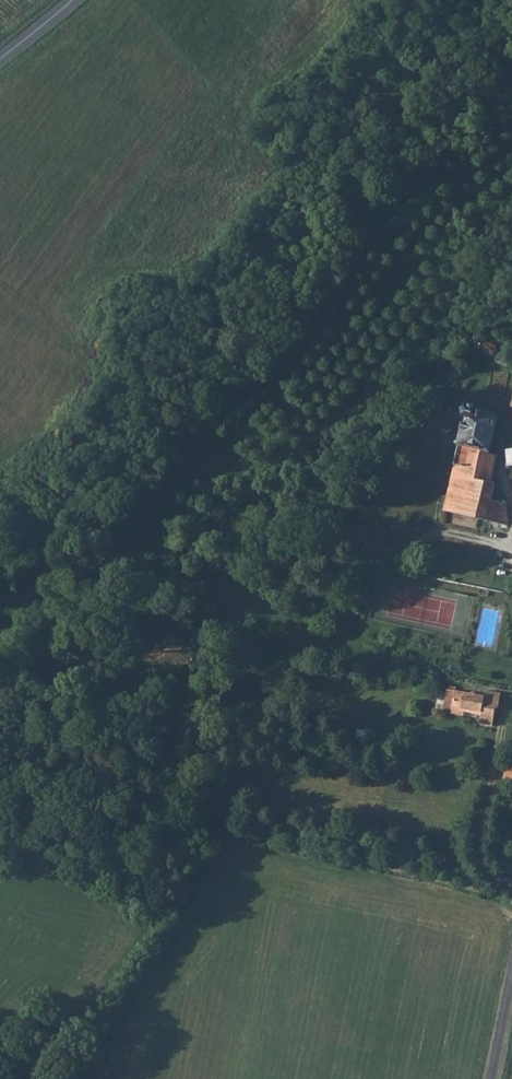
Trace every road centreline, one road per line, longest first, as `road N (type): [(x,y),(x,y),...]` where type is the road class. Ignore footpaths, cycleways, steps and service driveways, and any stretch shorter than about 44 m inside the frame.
road 1 (track): [(511,886),(500,883),(485,854),(498,766)]

